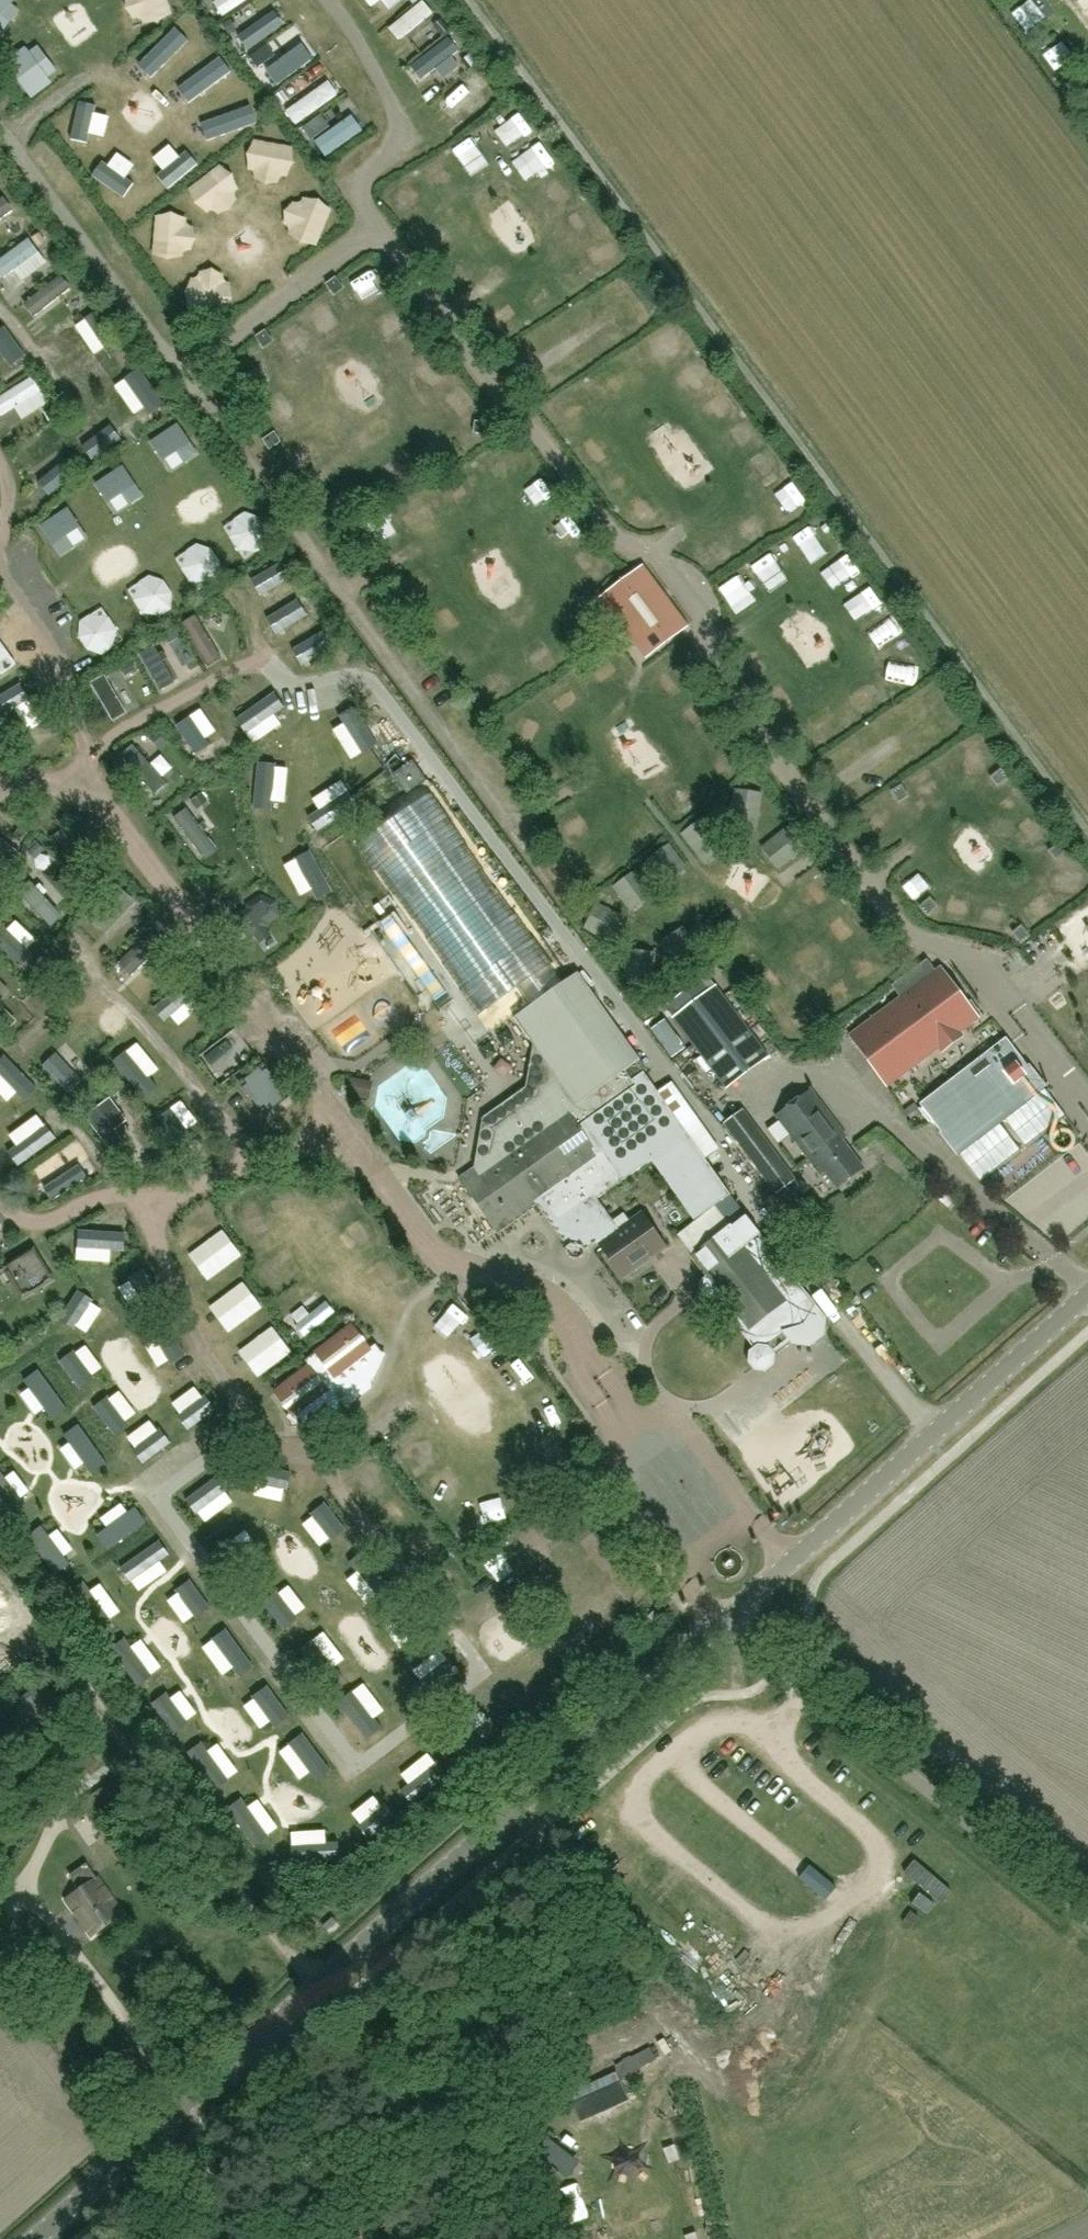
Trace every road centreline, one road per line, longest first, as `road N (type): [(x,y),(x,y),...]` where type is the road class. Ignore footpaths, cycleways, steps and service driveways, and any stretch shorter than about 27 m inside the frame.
road 1 (unclassified): [(37,2238),(722,1626)]
road 2 (unclassified): [(722,1626),(1087,1299)]
road 3 (unclassified): [(1087,1919),(722,1626)]

